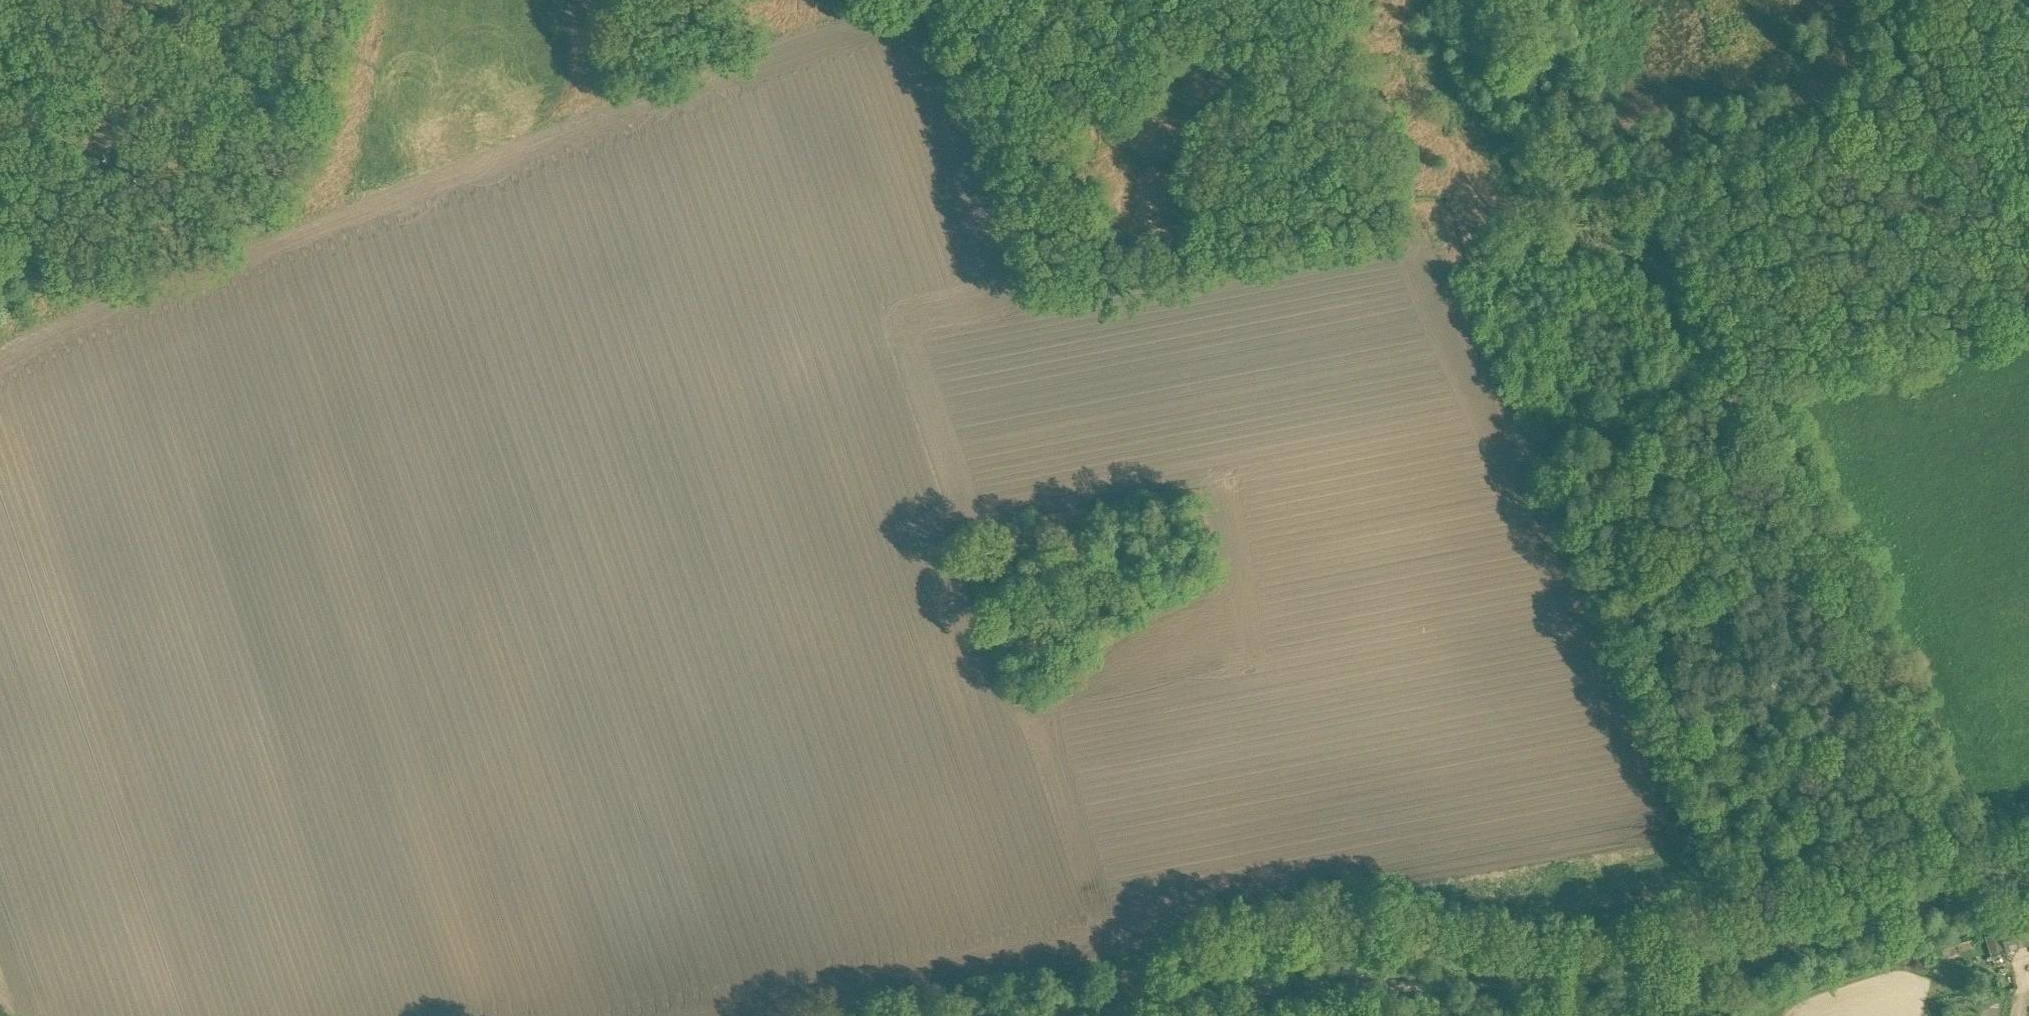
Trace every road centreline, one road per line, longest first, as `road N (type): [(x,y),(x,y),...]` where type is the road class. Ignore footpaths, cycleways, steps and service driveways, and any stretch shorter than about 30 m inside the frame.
road 1 (track): [(1697,968),(1601,980),(1275,991),(1077,1015)]
road 2 (track): [(1758,386),(1676,215),(1665,204),(1624,213),(1580,204),(1553,187),(1533,150),(1499,0)]
road 3 (track): [(1921,0),(1758,386)]
road 4 (track): [(1994,877),(1697,968)]

